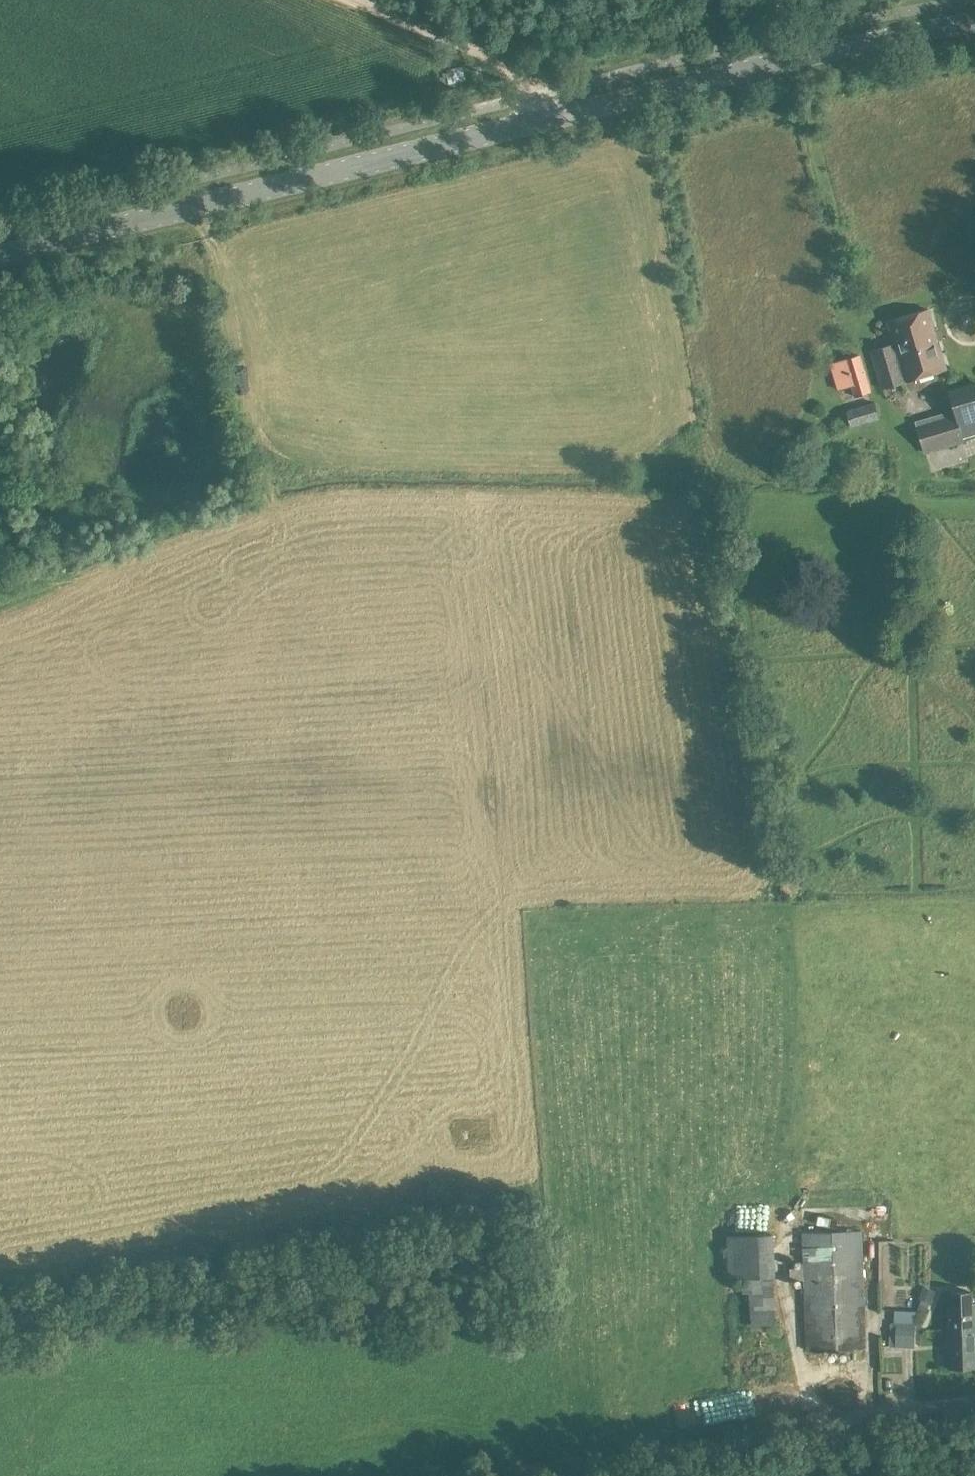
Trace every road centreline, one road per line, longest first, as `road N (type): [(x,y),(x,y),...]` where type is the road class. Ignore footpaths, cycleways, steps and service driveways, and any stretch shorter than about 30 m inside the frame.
road 1 (tertiary): [(0,258),(713,79),(974,27)]
road 2 (track): [(483,1475),(765,1434)]
road 3 (track): [(552,119),(510,71),(345,0)]
road 4 (unclassified): [(765,1434),(974,1404)]

